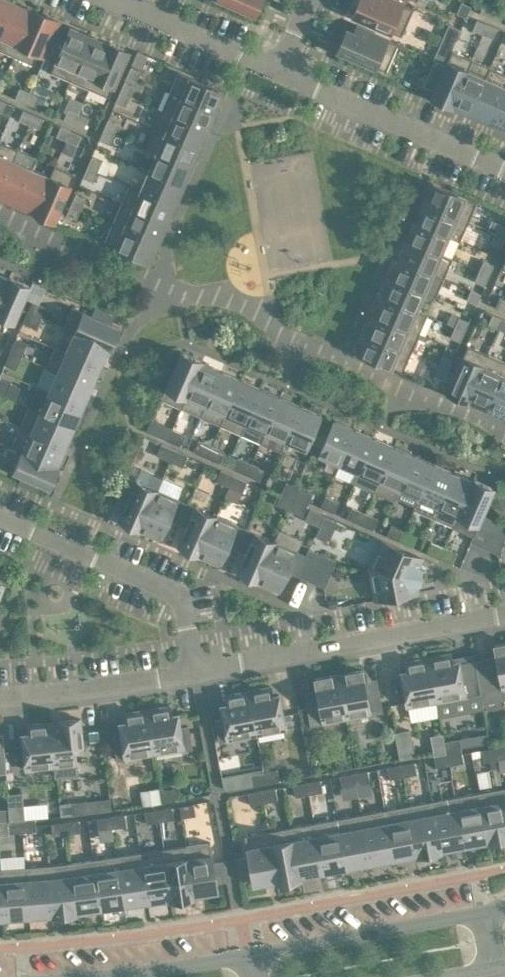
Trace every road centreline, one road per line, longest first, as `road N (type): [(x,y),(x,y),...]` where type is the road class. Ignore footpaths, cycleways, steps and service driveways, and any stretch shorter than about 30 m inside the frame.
road 1 (residential): [(504,613),(199,671)]
road 2 (residential): [(199,671),(184,594),(0,514)]
road 3 (residential): [(504,173),(280,73)]
road 4 (tertiary): [(485,913),(249,955)]
road 5 (residential): [(199,671),(0,693)]
road 6 (residential): [(280,73),(115,0)]
road 7 (tertiary): [(249,955),(89,976)]

